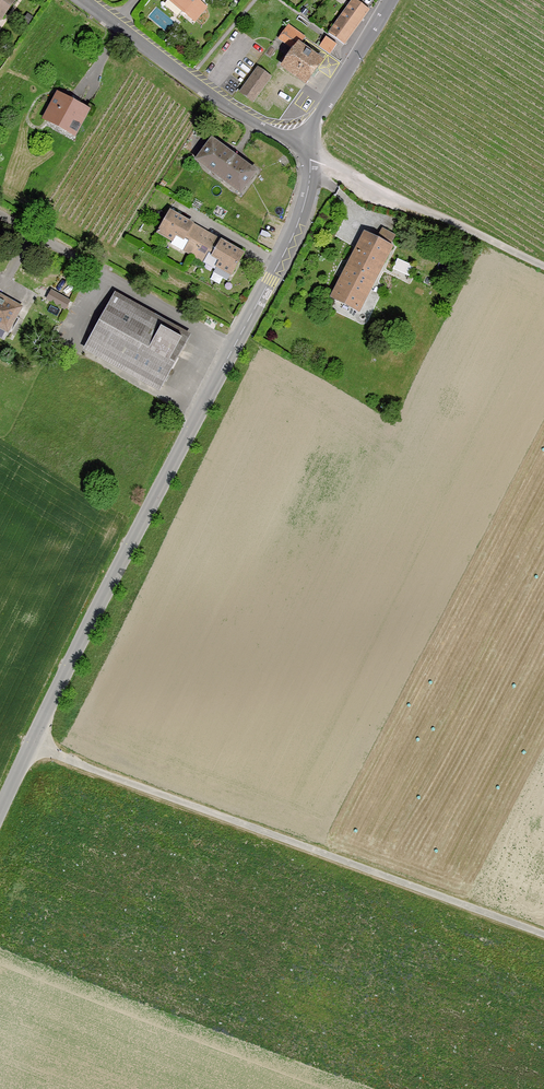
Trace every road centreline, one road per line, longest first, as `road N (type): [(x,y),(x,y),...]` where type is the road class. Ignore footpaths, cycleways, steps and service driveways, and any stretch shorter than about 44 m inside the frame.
road 1 (tertiary): [(0,812),(290,242),(307,193),(309,152)]
road 2 (track): [(29,746),(543,934)]
road 3 (tertiary): [(309,152),(228,107),(83,0)]
road 4 (unclassified): [(309,152),(543,266)]
road 5 (tertiary): [(390,0),(317,117),(309,152)]

